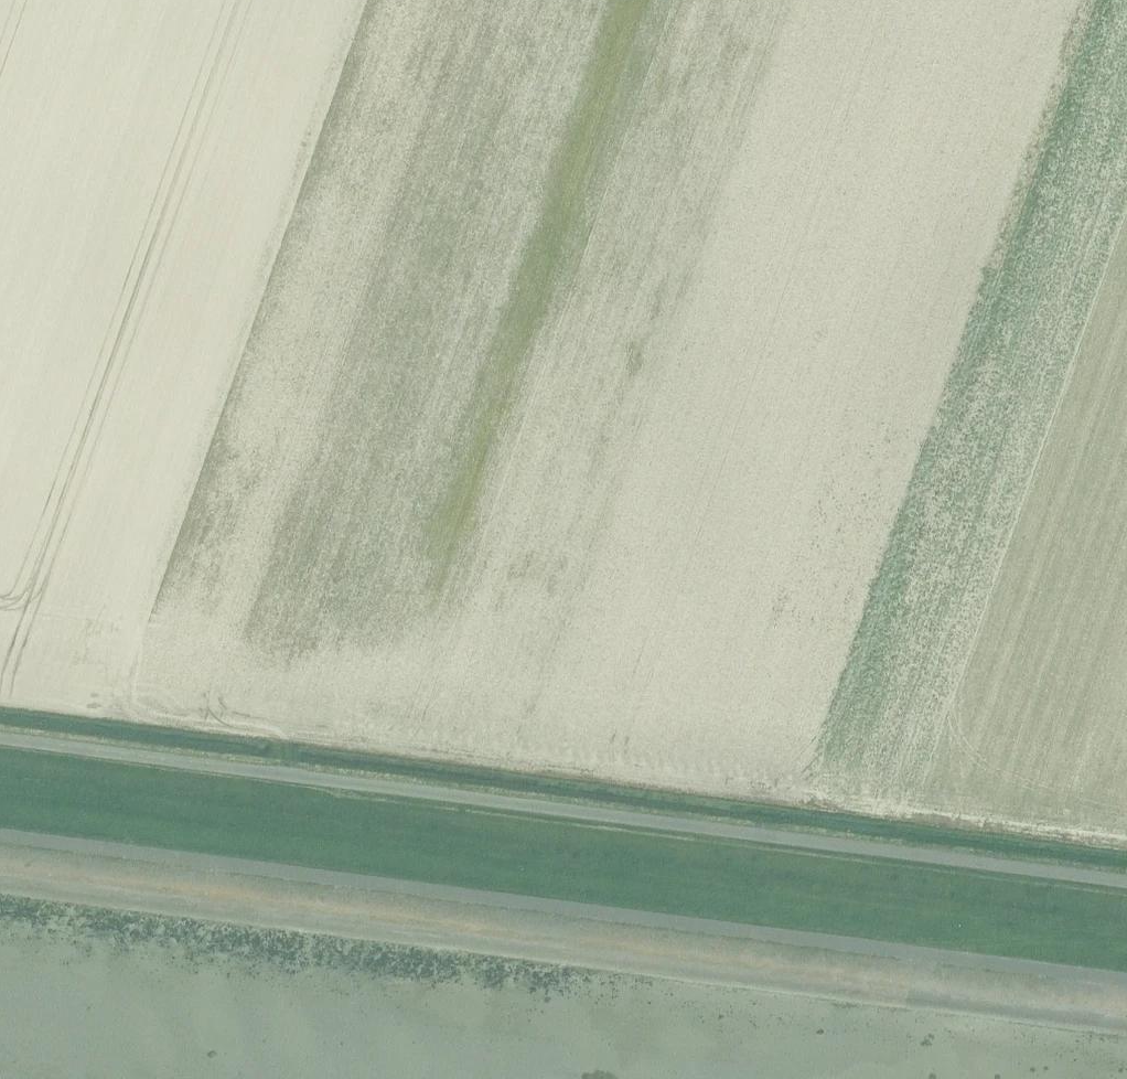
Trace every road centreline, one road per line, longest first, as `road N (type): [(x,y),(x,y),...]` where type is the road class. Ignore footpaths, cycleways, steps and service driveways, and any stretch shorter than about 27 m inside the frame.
road 1 (unclassified): [(1126,881),(0,737)]

